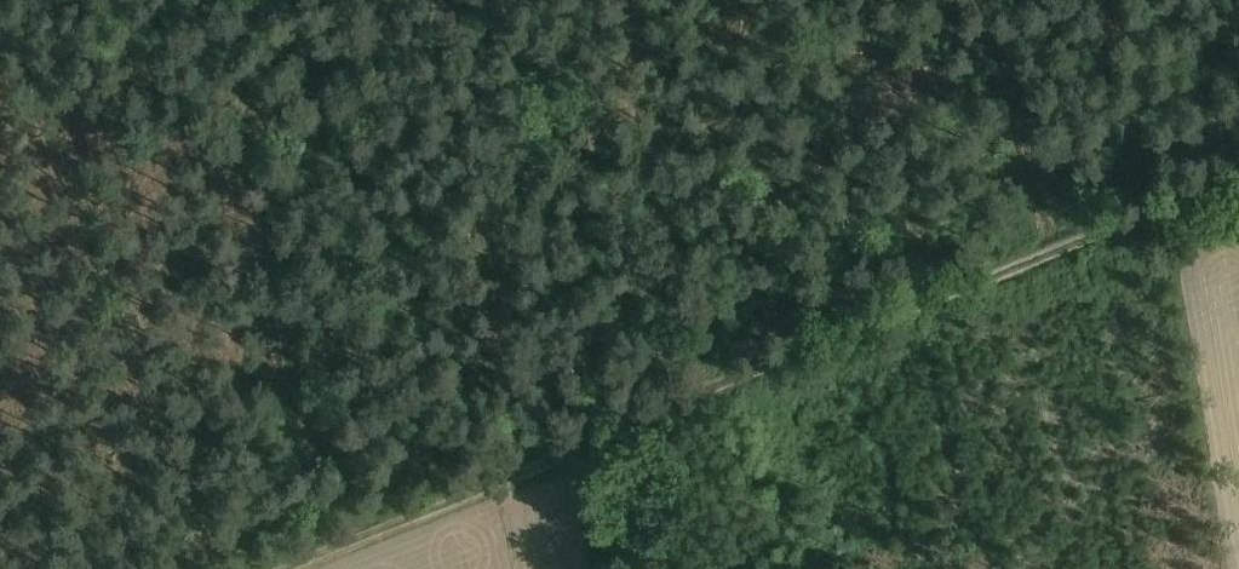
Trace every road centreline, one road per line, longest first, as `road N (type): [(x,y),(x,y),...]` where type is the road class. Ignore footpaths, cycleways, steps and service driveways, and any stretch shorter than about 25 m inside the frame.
road 1 (track): [(1238,179),(301,568)]

